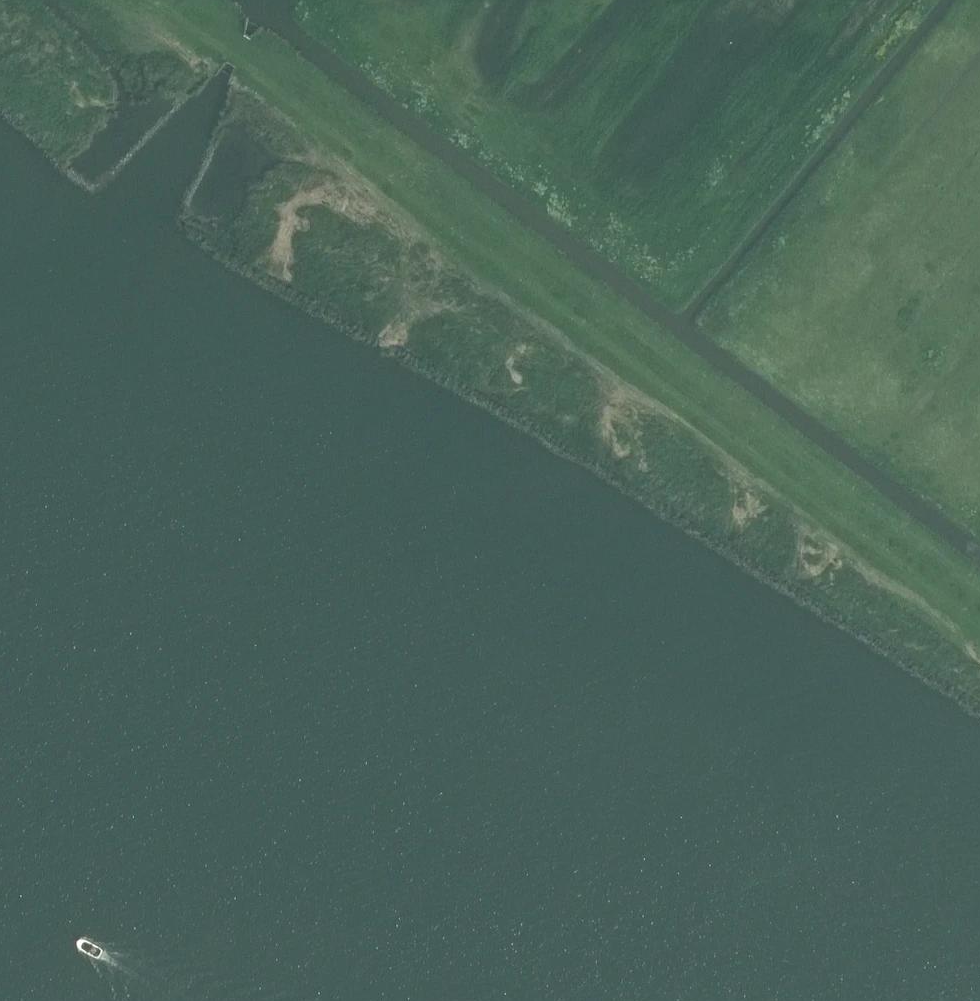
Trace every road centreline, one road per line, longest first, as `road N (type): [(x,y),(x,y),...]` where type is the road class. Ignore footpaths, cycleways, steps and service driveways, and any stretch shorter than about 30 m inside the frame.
road 1 (track): [(979,591),(223,44)]

